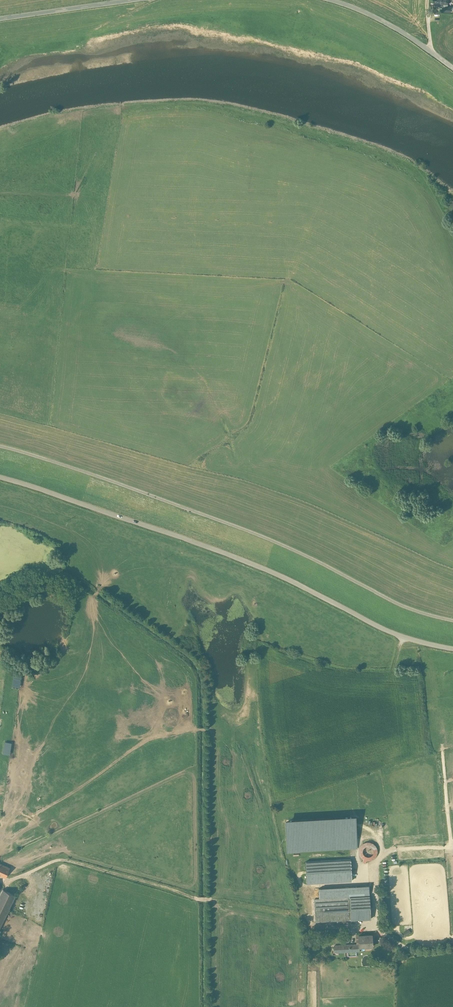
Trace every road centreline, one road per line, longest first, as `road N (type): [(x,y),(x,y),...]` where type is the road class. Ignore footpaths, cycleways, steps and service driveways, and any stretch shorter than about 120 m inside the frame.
road 1 (unclassified): [(0,476),(242,560),(385,629),(452,649)]
road 2 (unclassified): [(340,0),(452,66)]

